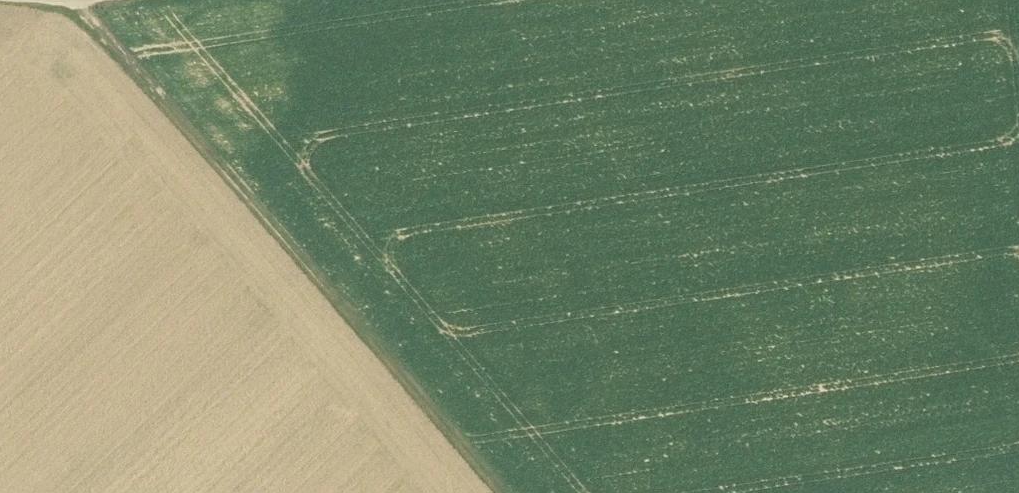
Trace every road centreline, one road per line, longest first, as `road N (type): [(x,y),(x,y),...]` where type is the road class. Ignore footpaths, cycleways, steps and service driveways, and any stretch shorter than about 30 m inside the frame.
road 1 (track): [(510,492),(93,9)]
road 2 (unclassified): [(3,0),(88,10),(153,0)]

